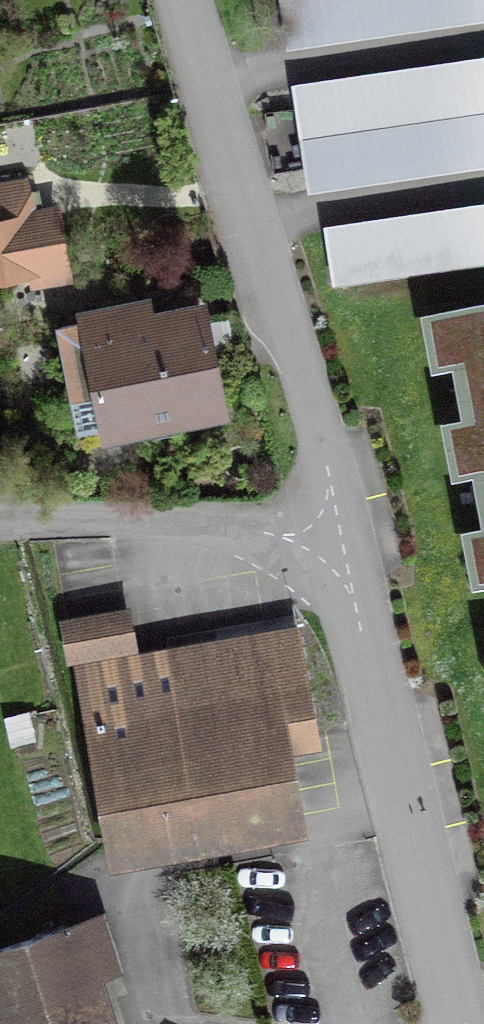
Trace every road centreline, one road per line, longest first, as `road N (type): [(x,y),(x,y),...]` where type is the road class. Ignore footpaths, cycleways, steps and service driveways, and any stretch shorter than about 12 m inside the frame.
road 1 (residential): [(183,0),(339,547)]
road 2 (residential): [(339,547),(457,1023)]
road 3 (residential): [(0,514),(194,522),(339,547)]

